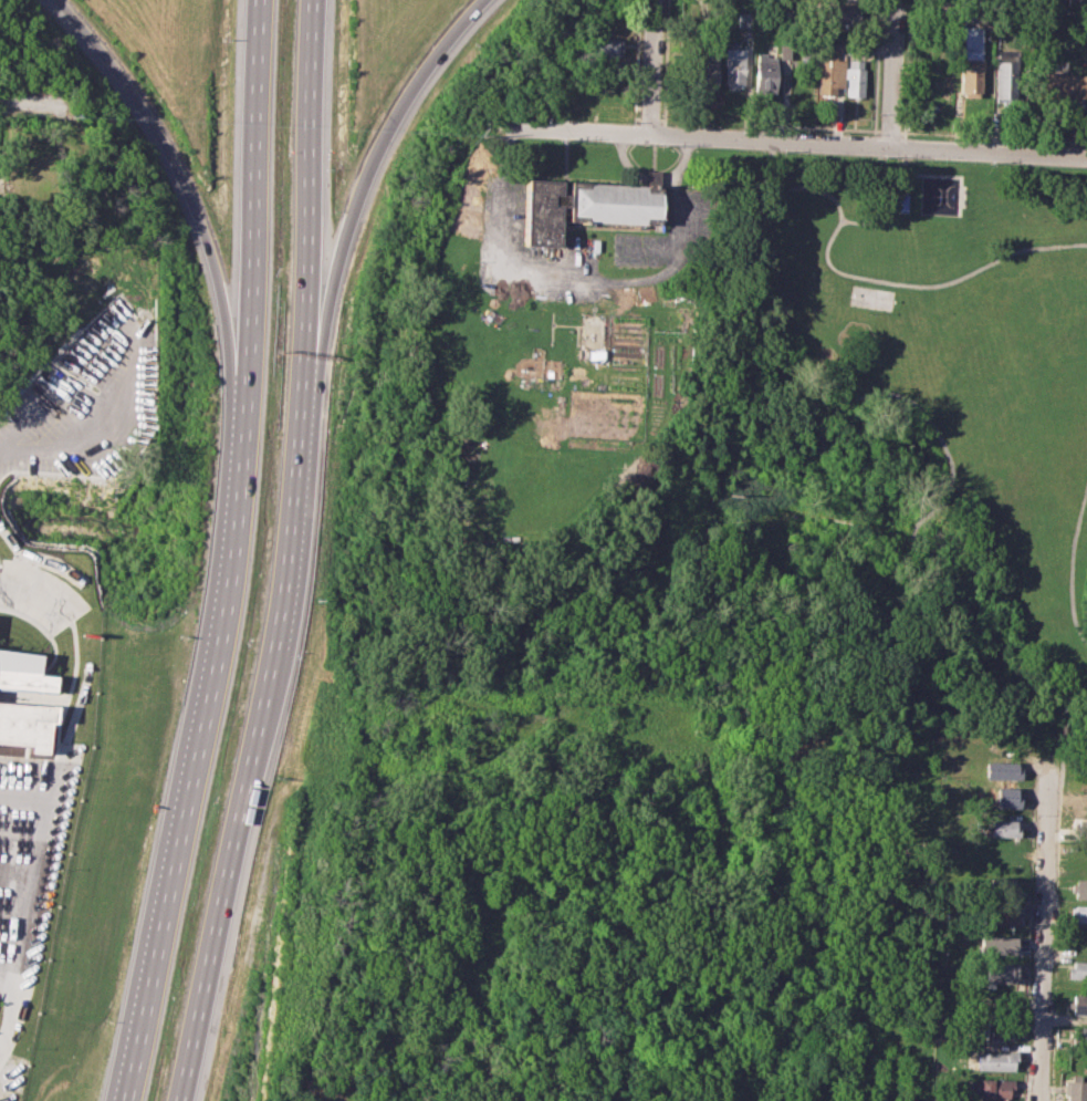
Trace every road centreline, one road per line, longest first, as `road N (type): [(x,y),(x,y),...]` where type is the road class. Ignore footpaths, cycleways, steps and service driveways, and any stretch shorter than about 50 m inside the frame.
road 1 (motorway): [(174,1100),(279,606),(296,395)]
road 2 (motorway): [(240,411),(203,754),(118,1100)]
road 3 (residential): [(511,125),(1086,154)]
road 4 (motorway): [(59,0),(109,58),(177,162),(206,245),(240,411)]
road 5 (motorway): [(296,395),(312,366),(358,197),(418,83),(489,0)]
road 6 (motorway): [(268,0),(240,411)]
road 7 (motorway): [(296,395),(316,0)]
road 8 (residential): [(1054,764),(1039,1100)]
road 9 (residential): [(676,962),(599,1100)]
road 10 (residential): [(893,0),(888,146)]
road 11 (residential): [(654,0),(648,133)]

